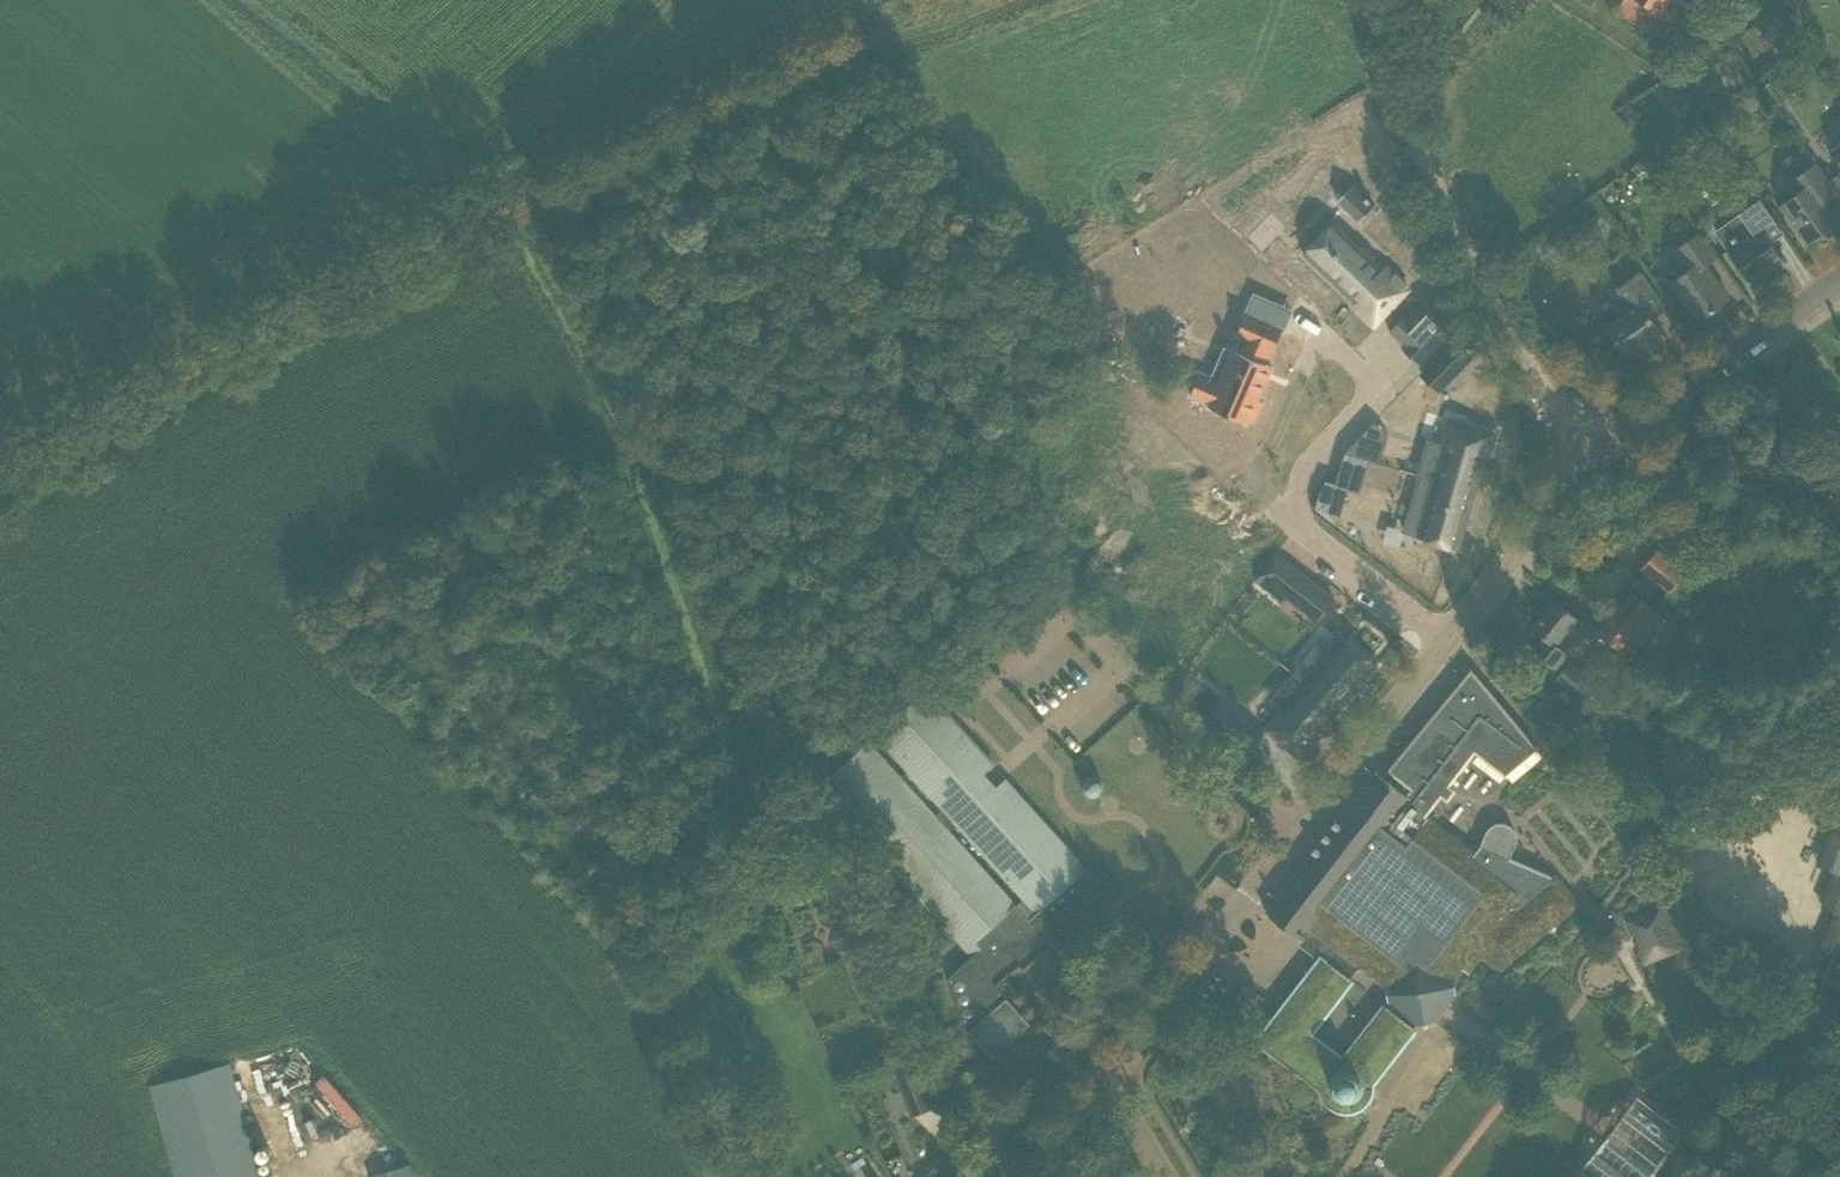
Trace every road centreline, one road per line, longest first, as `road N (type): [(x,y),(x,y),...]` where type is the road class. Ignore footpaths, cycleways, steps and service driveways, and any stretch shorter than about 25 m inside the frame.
road 1 (residential): [(1108,1083),(1444,639)]
road 2 (residential): [(1444,639),(1580,459),(1839,274)]
road 3 (track): [(1580,459),(1365,0)]
road 4 (residential): [(1278,506),(1380,392),(1318,335),(1252,488)]
road 5 (residential): [(1278,506),(1444,639)]
road 6 (residential): [(1029,1176),(1108,1083)]

